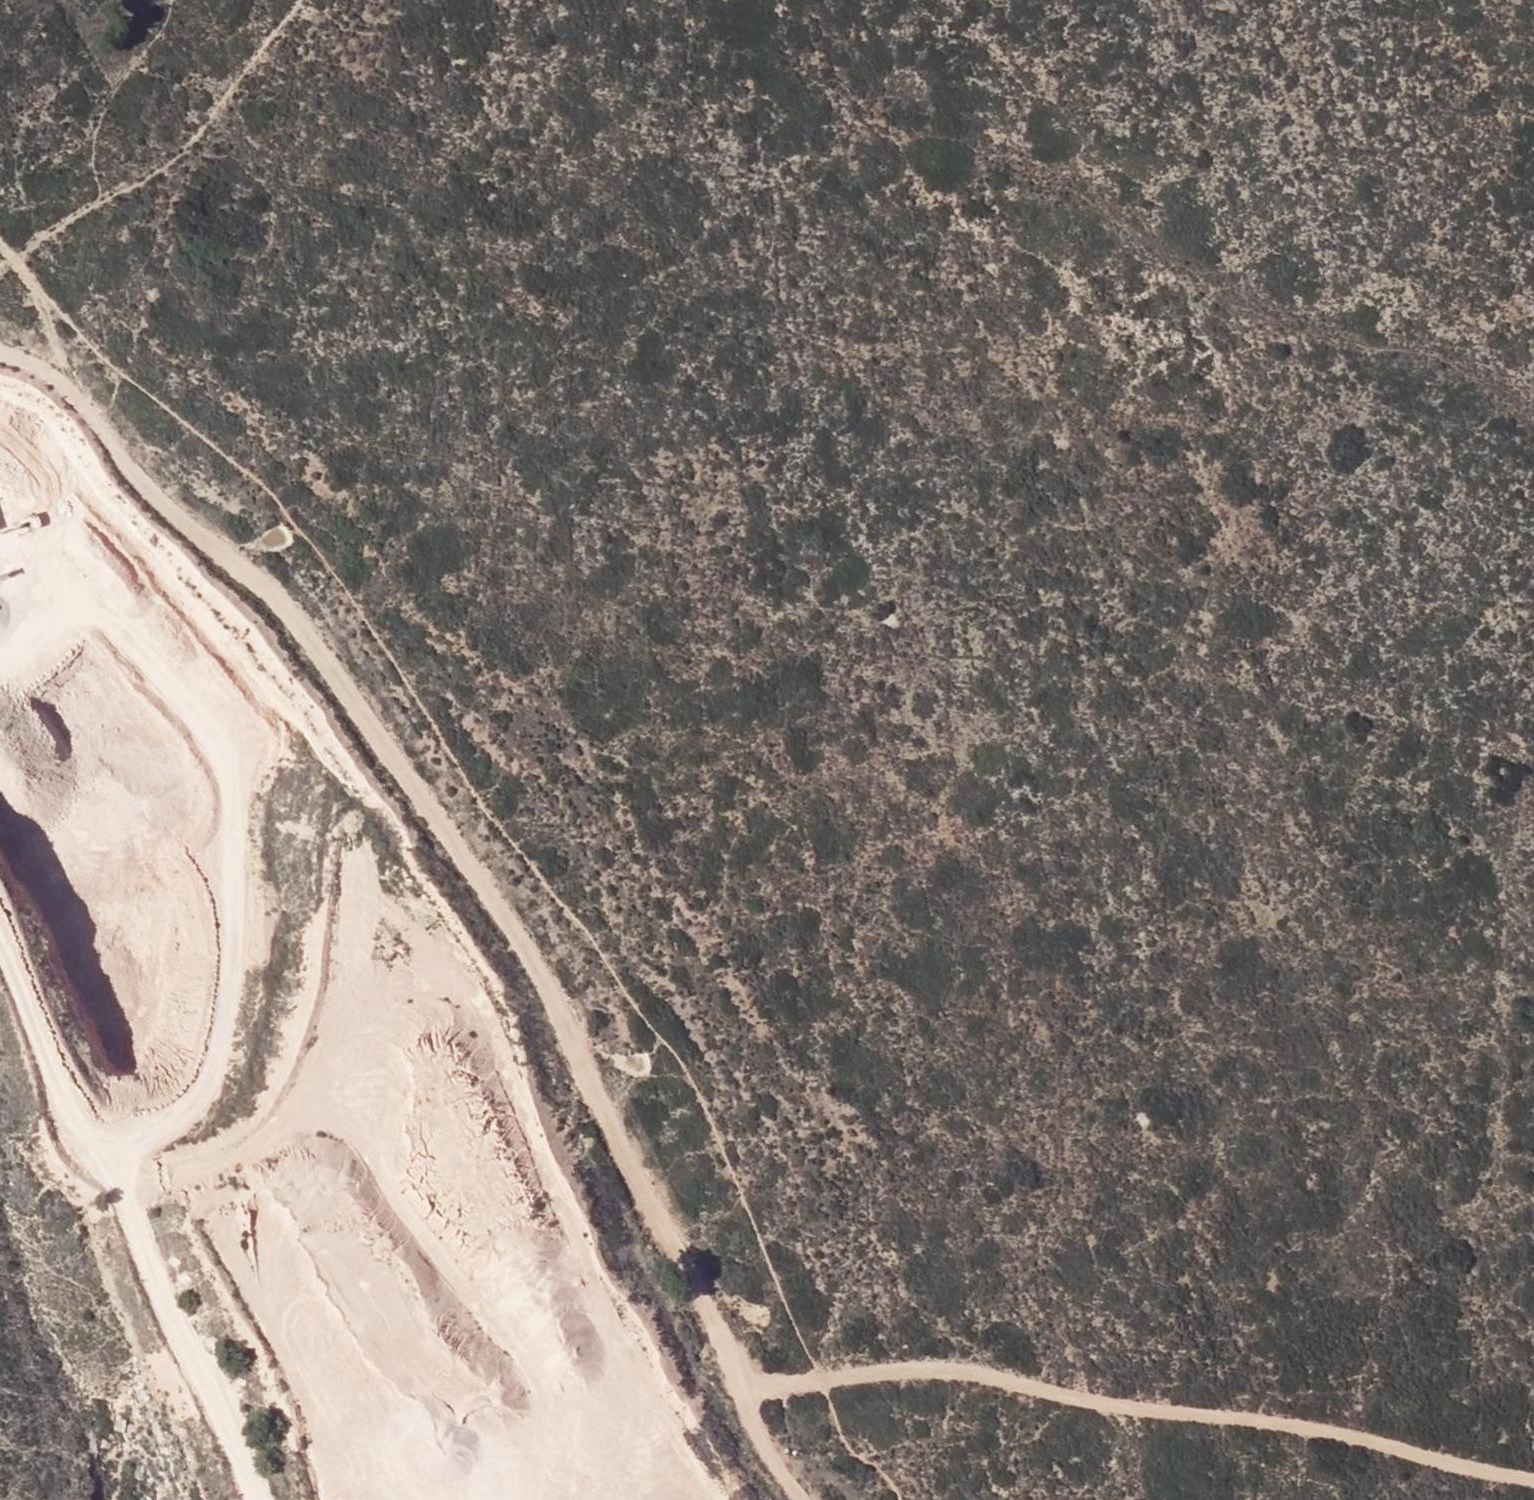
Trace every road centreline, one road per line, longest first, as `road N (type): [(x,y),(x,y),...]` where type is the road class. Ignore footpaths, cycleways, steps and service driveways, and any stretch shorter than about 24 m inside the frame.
road 1 (track): [(0,361),(70,390),(174,517),(226,547),(287,608),(546,979),(749,1385),(754,1438),(802,1499)]
road 2 (track): [(749,1385),(918,1366),(1533,1486)]

